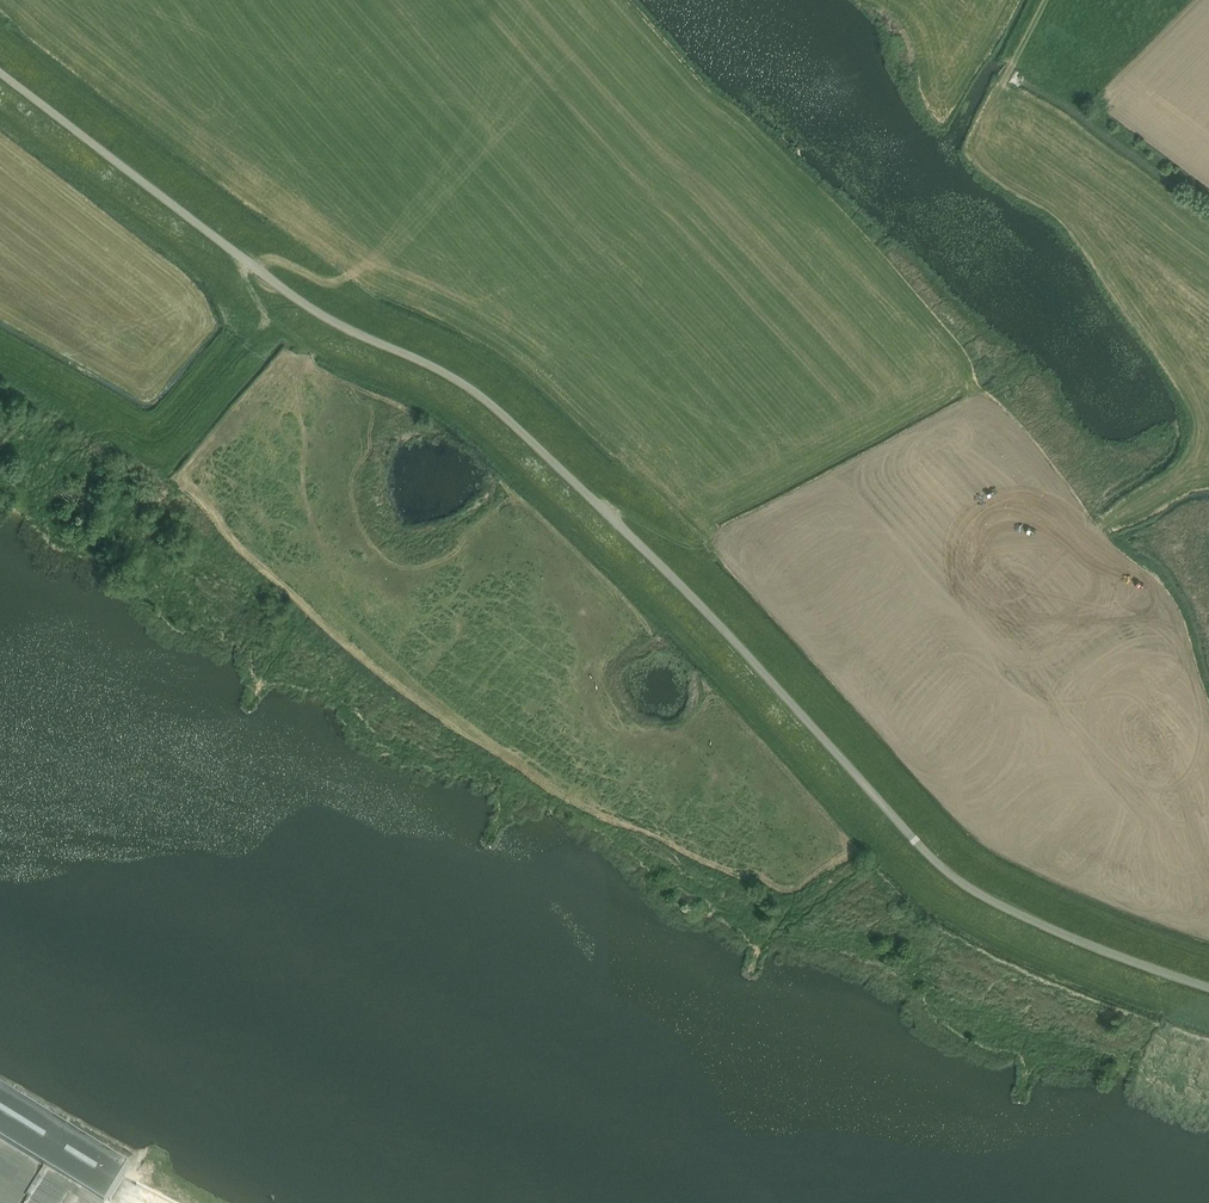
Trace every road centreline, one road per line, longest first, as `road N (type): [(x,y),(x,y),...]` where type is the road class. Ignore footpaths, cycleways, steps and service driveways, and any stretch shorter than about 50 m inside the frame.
road 1 (unclassified): [(1208,988),(1018,915),(953,877),(750,660),(507,419),(452,378),(302,303),(0,73)]

